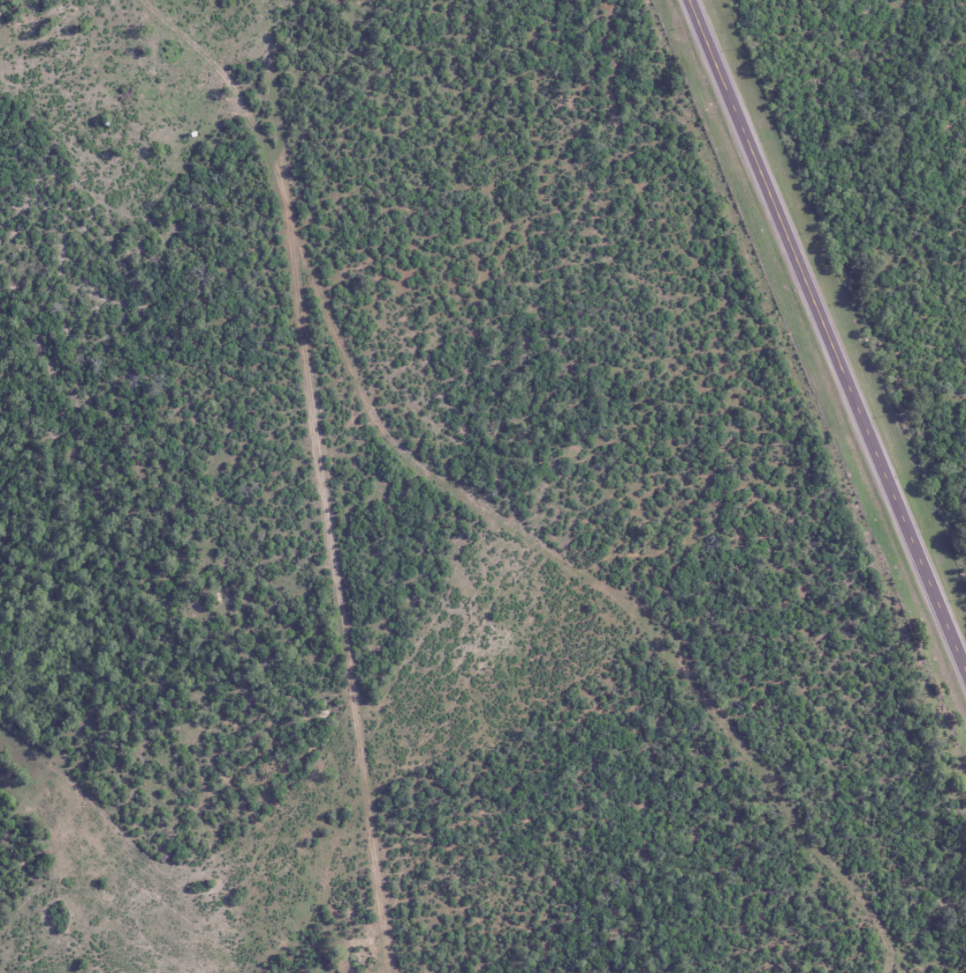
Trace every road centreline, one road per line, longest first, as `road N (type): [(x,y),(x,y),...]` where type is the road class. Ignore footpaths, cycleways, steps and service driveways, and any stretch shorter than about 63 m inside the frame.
road 1 (primary): [(965,664),(691,0)]

